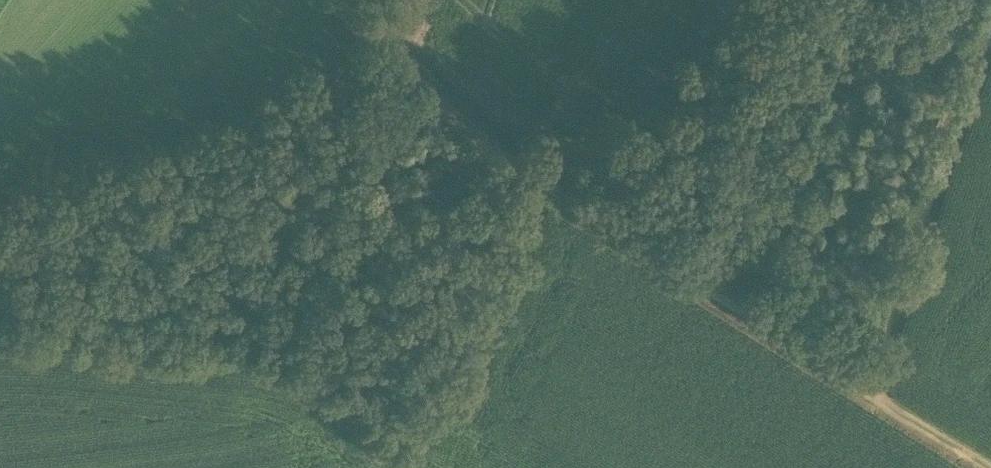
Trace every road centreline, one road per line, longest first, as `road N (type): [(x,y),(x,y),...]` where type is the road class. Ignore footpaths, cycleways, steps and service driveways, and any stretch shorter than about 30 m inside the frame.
road 1 (track): [(989,467),(574,207),(395,52),(388,24),(395,0)]
road 2 (track): [(990,13),(863,389)]

